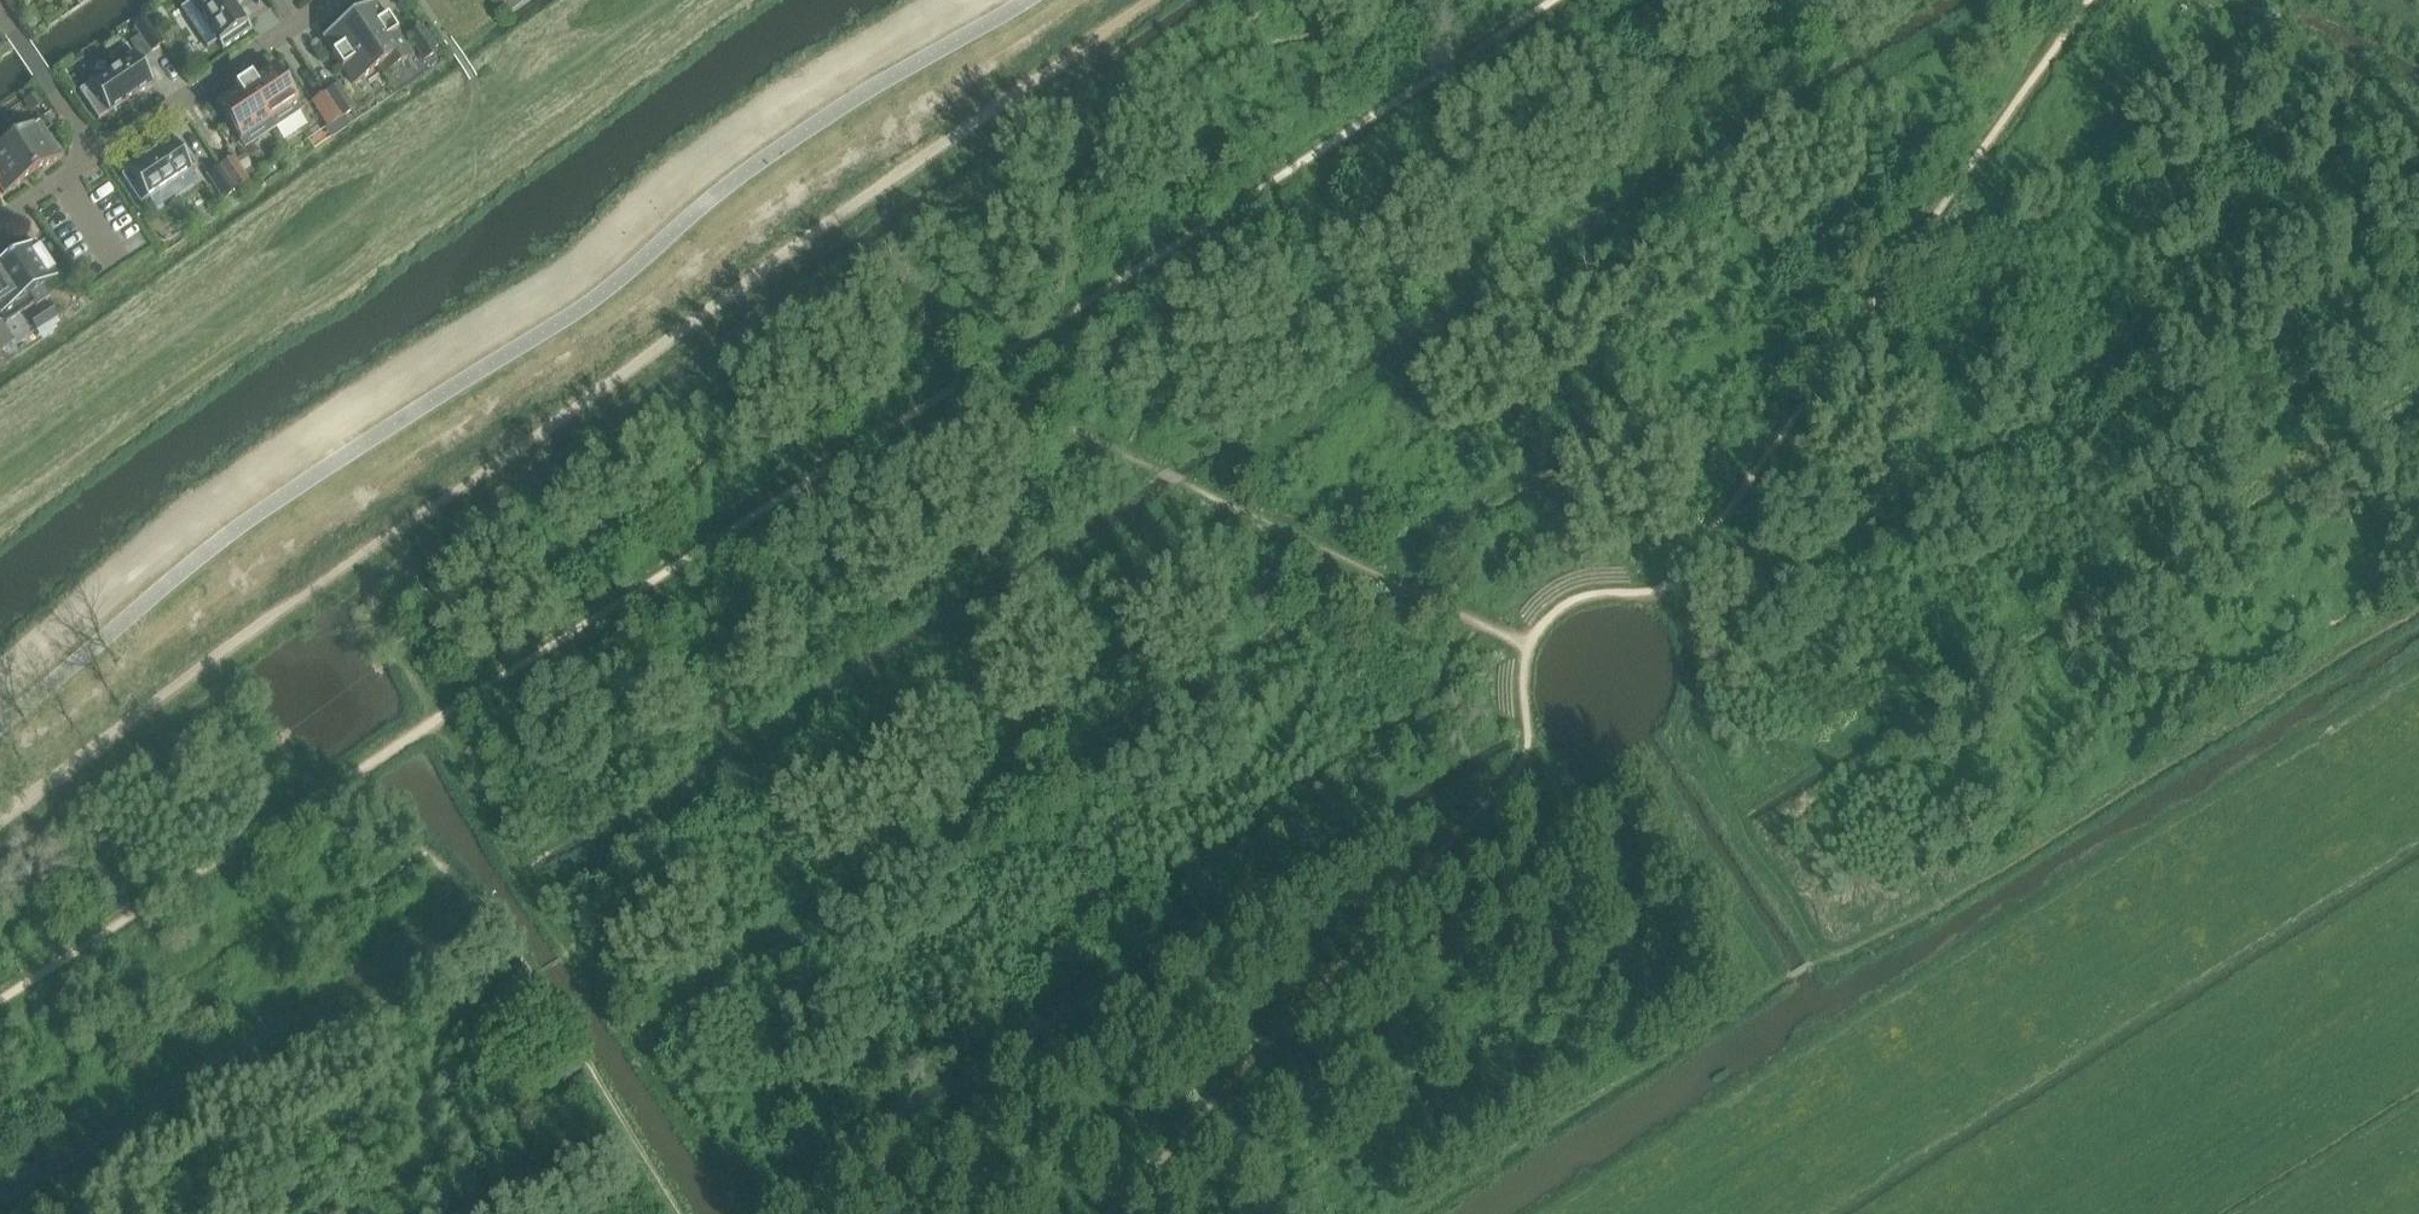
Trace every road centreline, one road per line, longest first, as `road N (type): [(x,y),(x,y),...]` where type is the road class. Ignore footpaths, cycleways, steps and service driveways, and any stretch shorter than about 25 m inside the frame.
road 1 (residential): [(332,0),(97,154)]
road 2 (residential): [(0,14),(97,154)]

